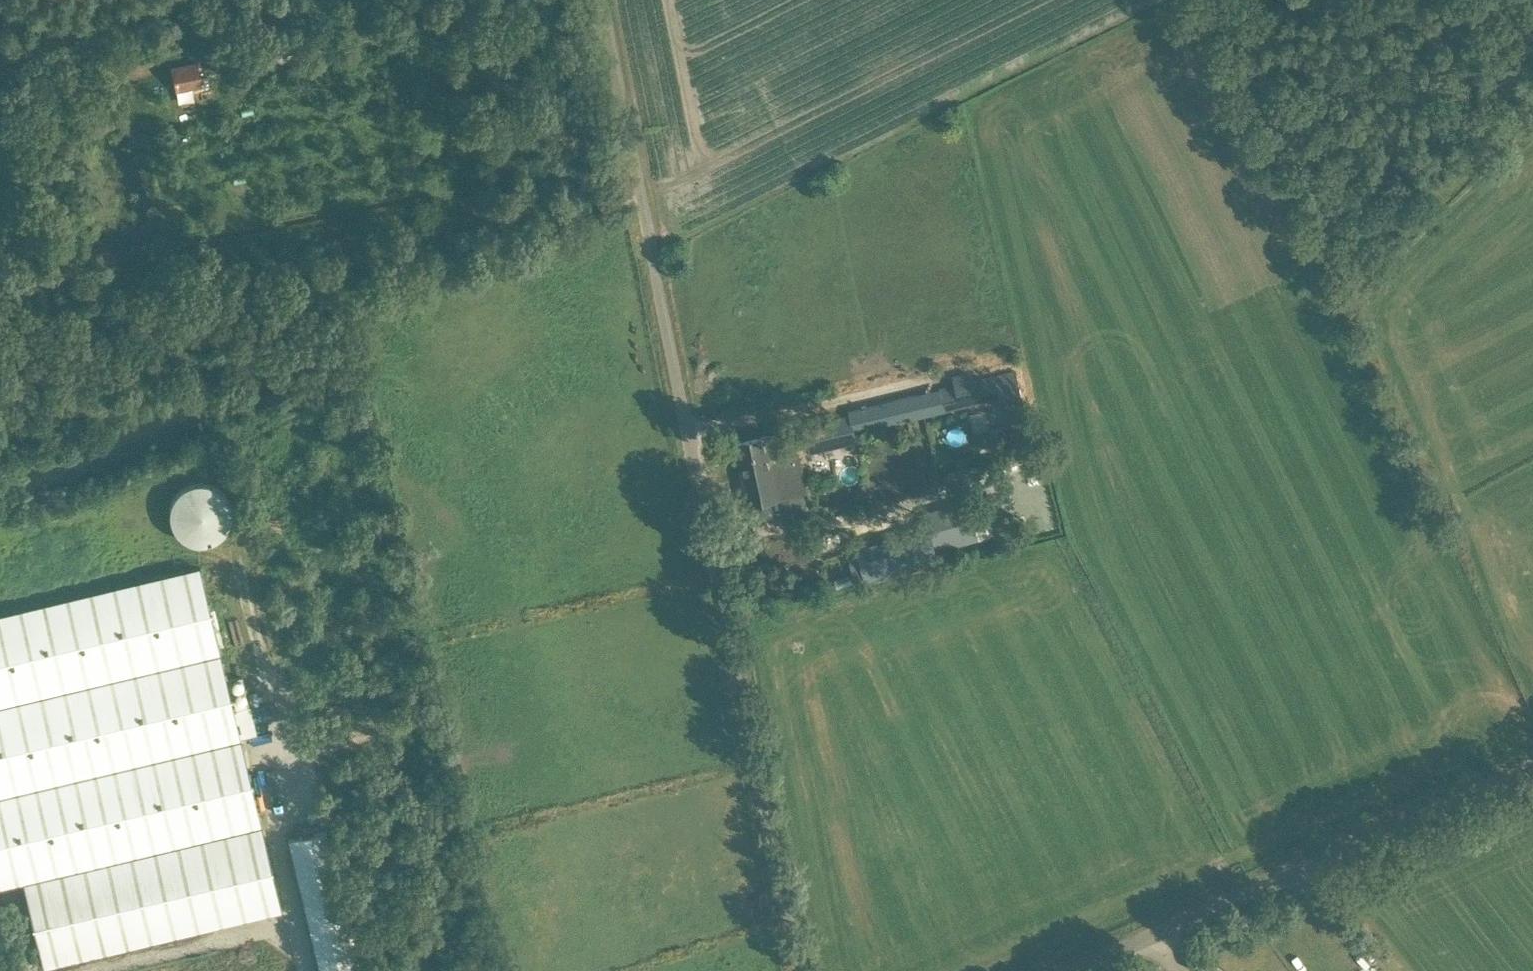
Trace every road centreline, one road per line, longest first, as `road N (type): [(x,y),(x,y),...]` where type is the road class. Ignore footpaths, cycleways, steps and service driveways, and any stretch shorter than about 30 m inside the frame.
road 1 (unclassified): [(808,970),(609,0)]
road 2 (unclassified): [(1073,970),(1532,766)]

